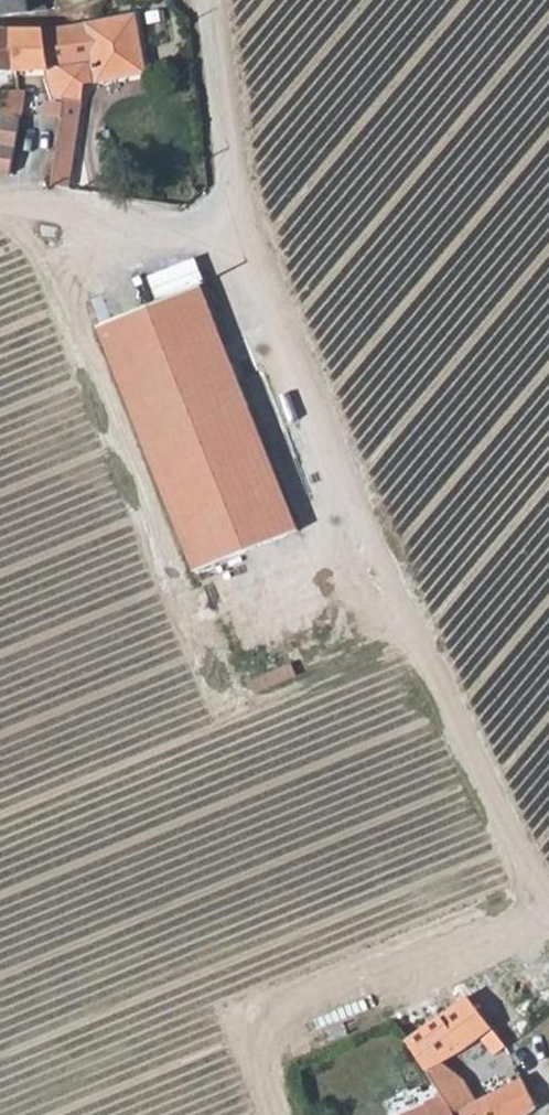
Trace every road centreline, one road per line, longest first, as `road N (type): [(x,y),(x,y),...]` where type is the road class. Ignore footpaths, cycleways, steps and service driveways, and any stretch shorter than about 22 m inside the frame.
road 1 (unclassified): [(237,248),(548,896)]
road 2 (unclassified): [(205,0),(237,248)]
road 3 (unclassified): [(0,192),(237,248)]

